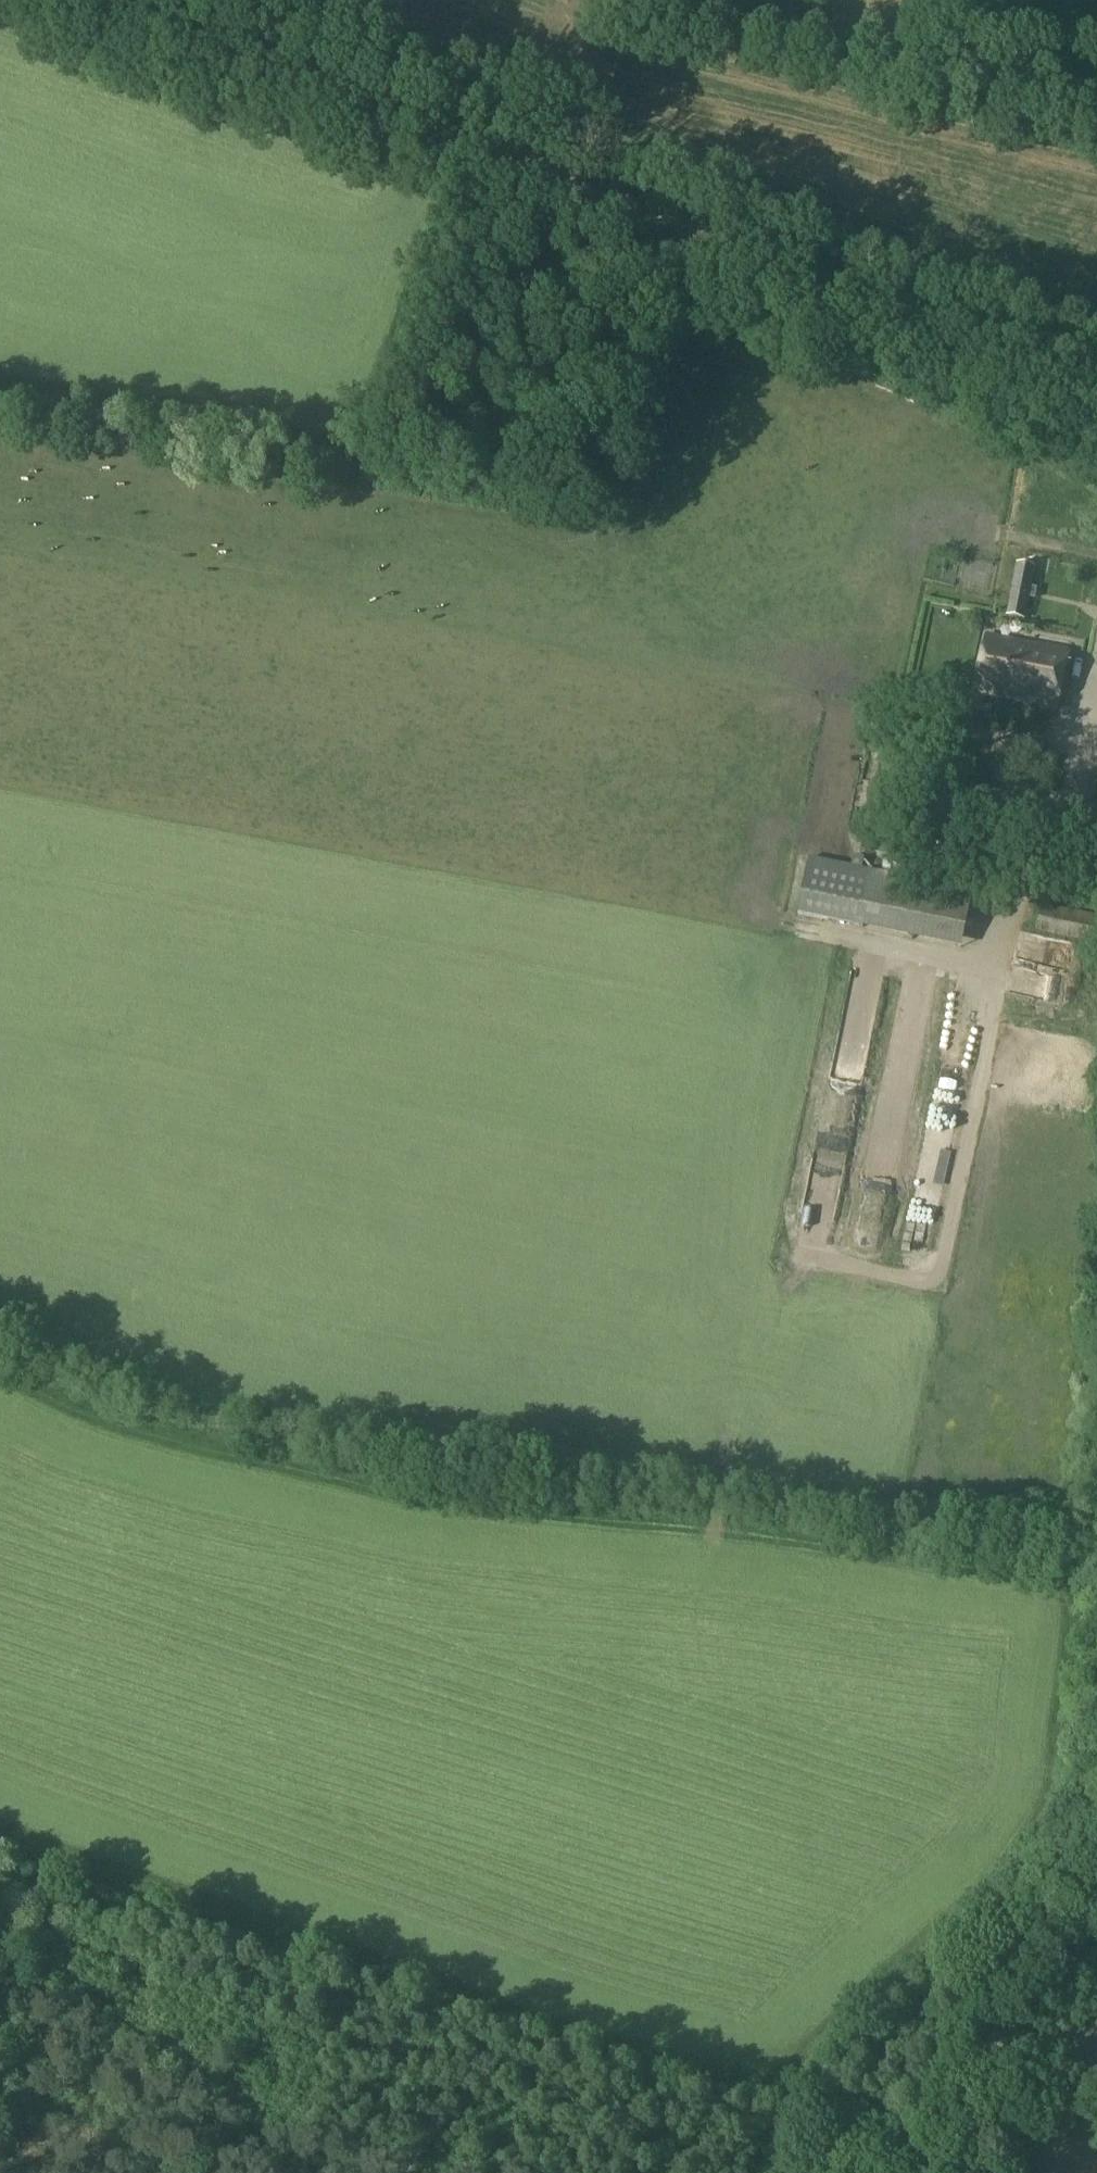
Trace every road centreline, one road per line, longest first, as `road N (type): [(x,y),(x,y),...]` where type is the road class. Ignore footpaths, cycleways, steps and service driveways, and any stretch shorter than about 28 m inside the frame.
road 1 (track): [(105,0),(687,220),(1096,394)]
road 2 (track): [(1096,1749),(1084,1832),(905,2172)]

